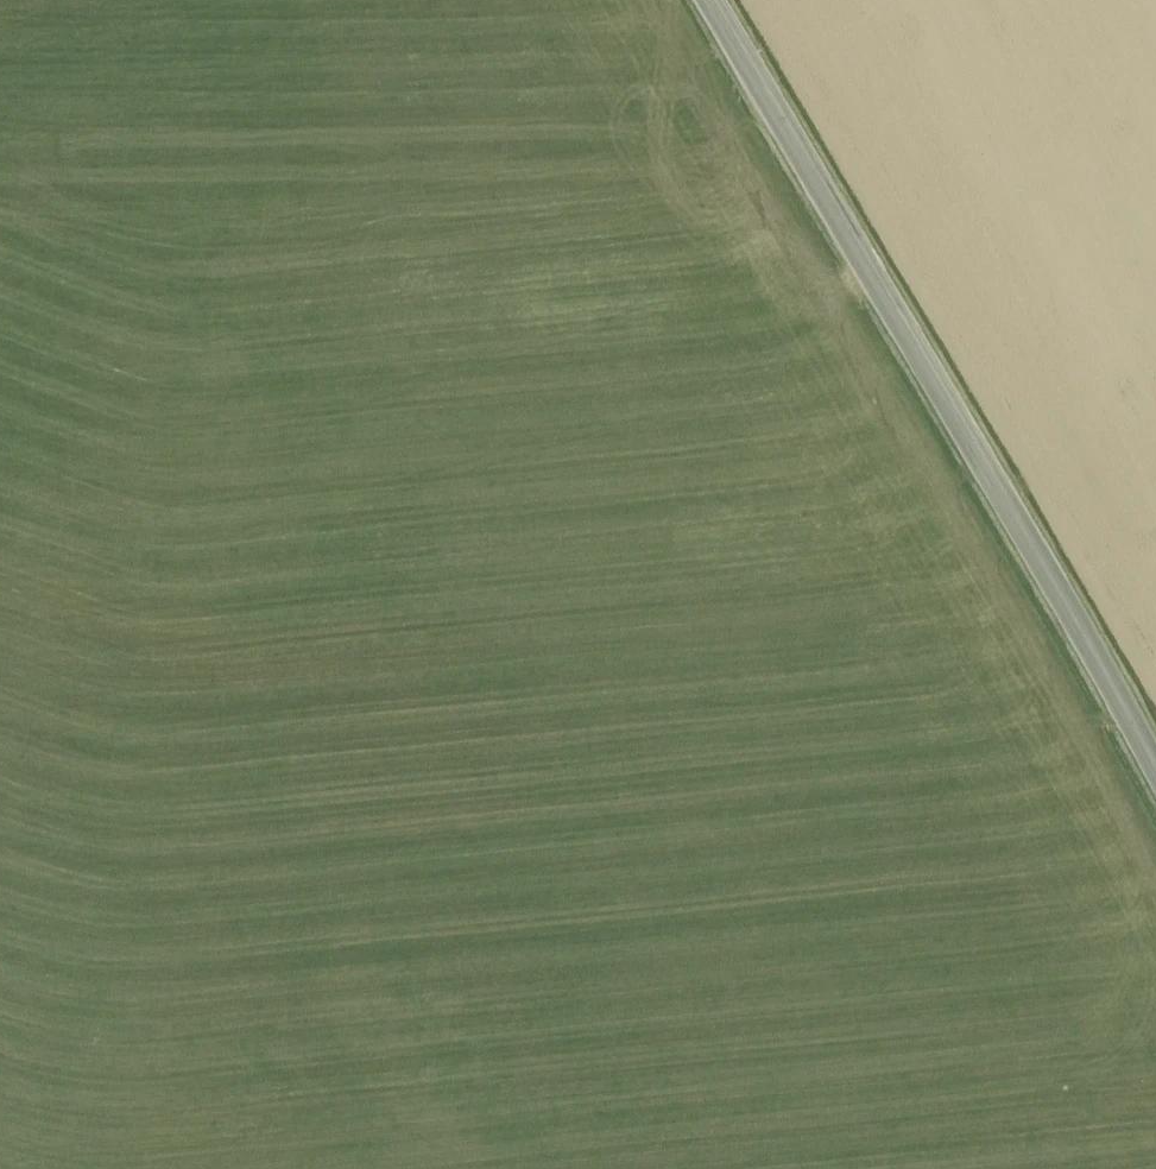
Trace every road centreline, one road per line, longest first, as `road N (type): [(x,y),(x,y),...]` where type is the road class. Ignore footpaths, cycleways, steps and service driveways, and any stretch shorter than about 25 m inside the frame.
road 1 (tertiary): [(1155,763),(713,0)]

